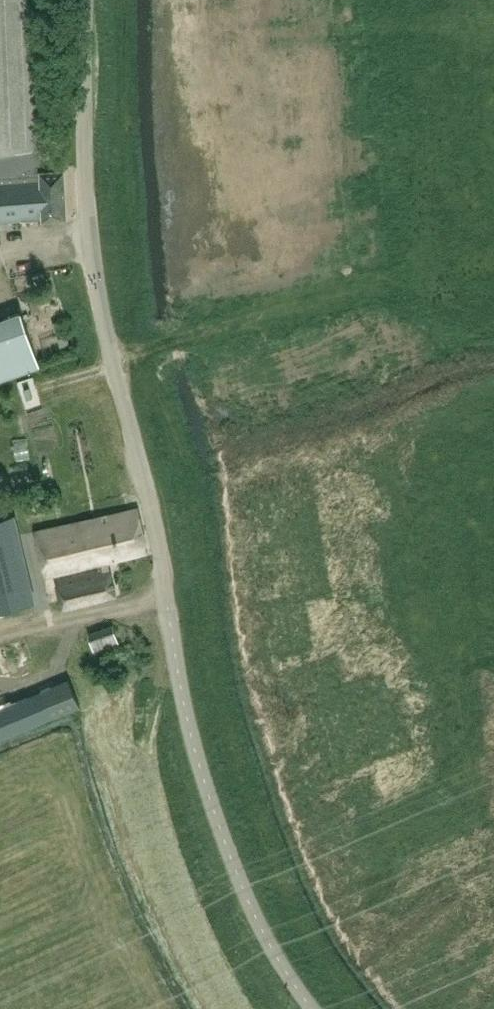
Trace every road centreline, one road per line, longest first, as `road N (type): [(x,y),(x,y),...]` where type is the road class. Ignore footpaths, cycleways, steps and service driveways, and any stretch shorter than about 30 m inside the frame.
road 1 (unclassified): [(313,1008),(276,954),(229,852),(184,700),(157,536),(89,232),(86,0)]

